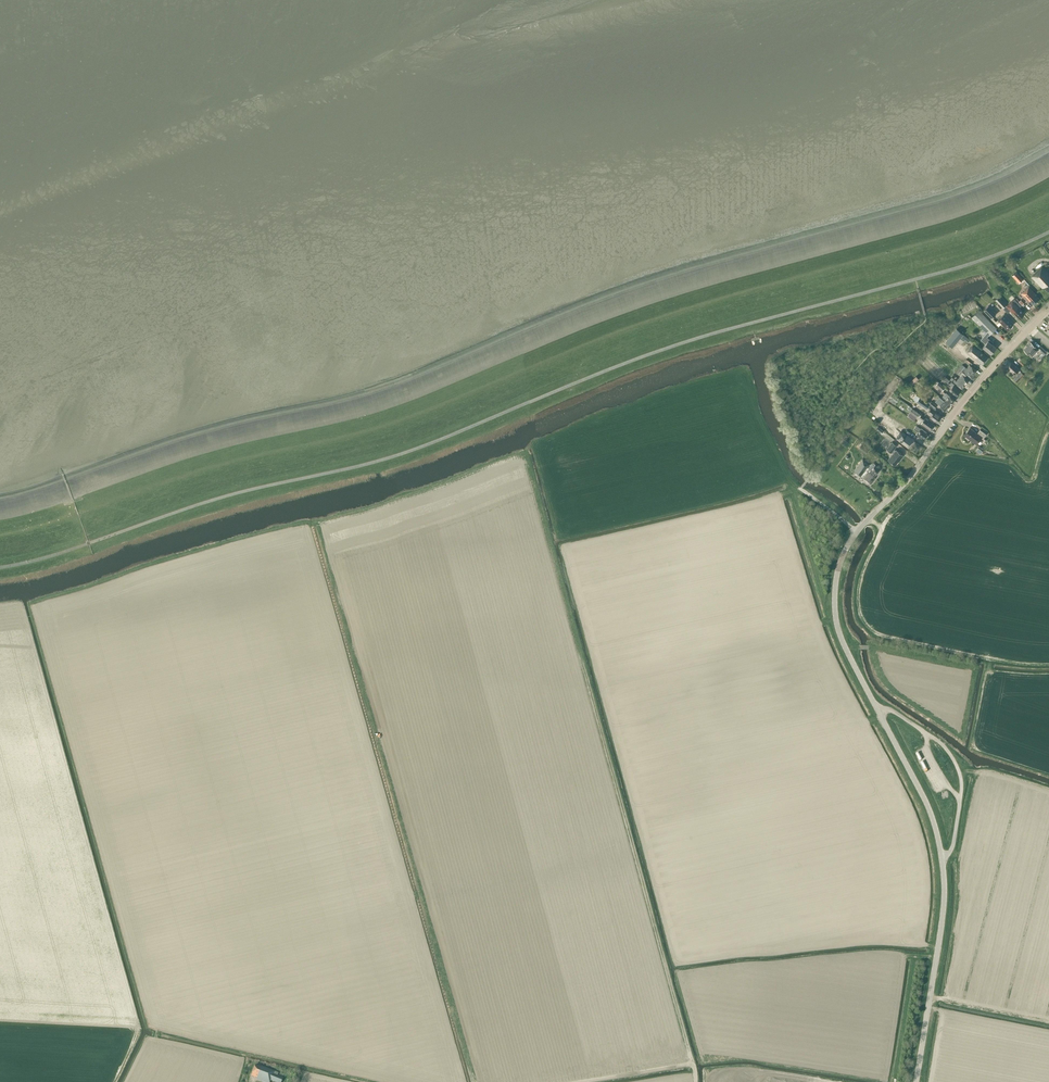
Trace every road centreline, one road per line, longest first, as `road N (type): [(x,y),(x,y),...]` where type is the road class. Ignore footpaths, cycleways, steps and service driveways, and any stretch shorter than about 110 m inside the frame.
road 1 (track): [(0,518),(74,503),(223,446),(384,409),(642,304),(959,214),(1048,174)]
road 2 (tertiary): [(916,1081),(943,868),(927,805),(840,635),(837,577),(856,532),(1048,308)]

